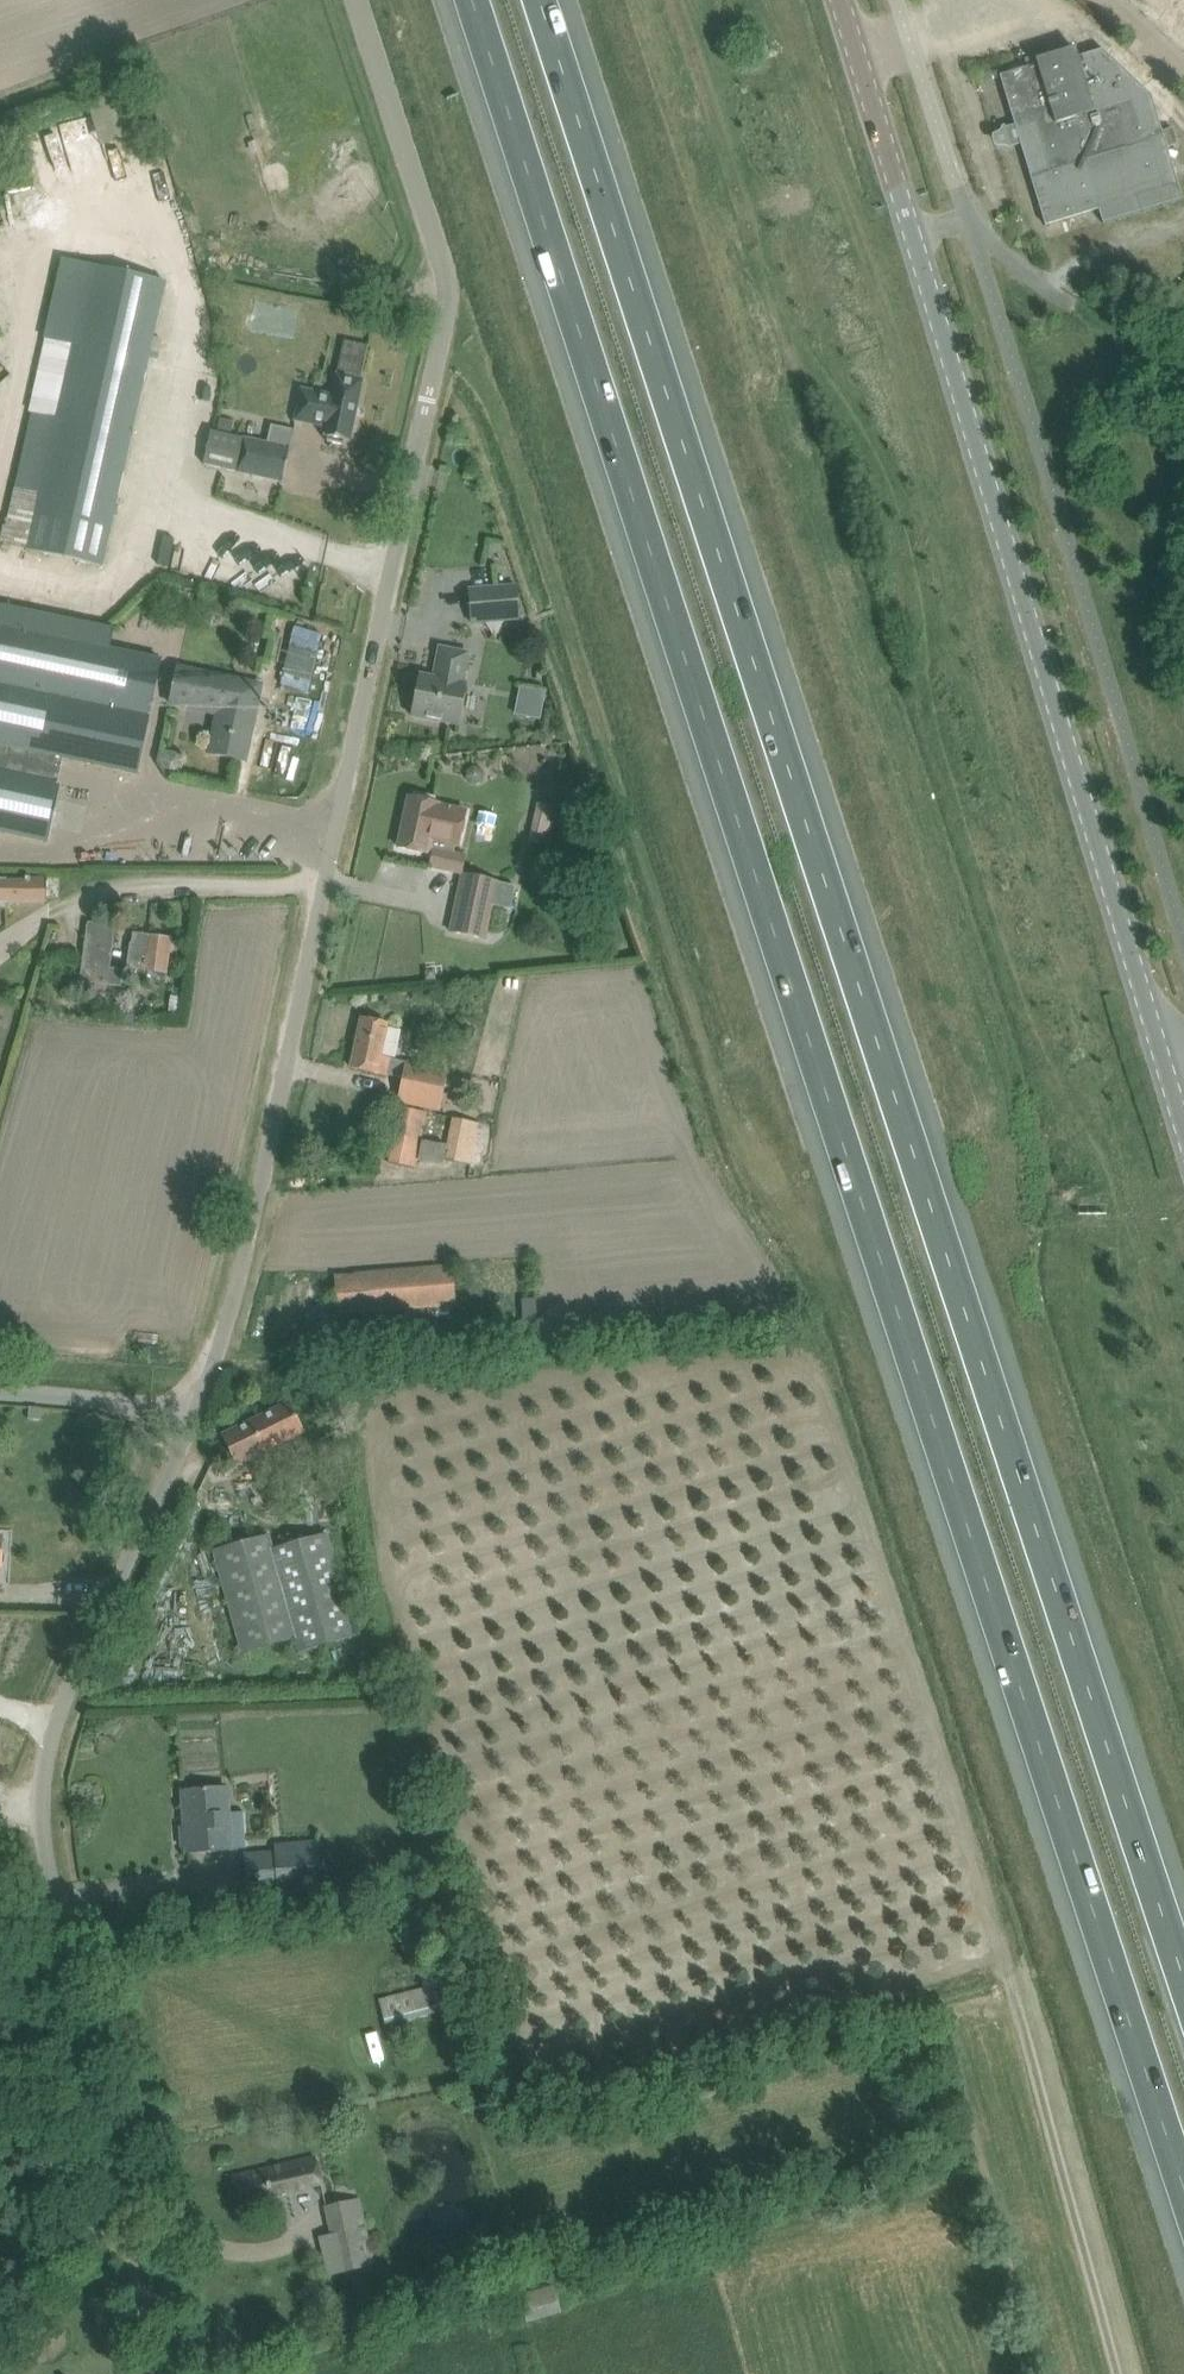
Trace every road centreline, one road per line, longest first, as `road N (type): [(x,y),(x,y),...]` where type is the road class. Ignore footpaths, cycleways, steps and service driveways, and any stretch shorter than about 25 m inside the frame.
road 1 (unclassified): [(156,2373),(30,1841),(27,1782),(40,1730),(184,1412),(230,1279),(440,321),(440,273),(353,0)]
road 2 (motorway): [(470,0),(1183,2207)]
road 3 (motorway): [(1183,1967),(546,0)]
road 4 (tertiary): [(837,0),(1183,1126)]
road 5 (track): [(1119,2373),(1000,1977)]

